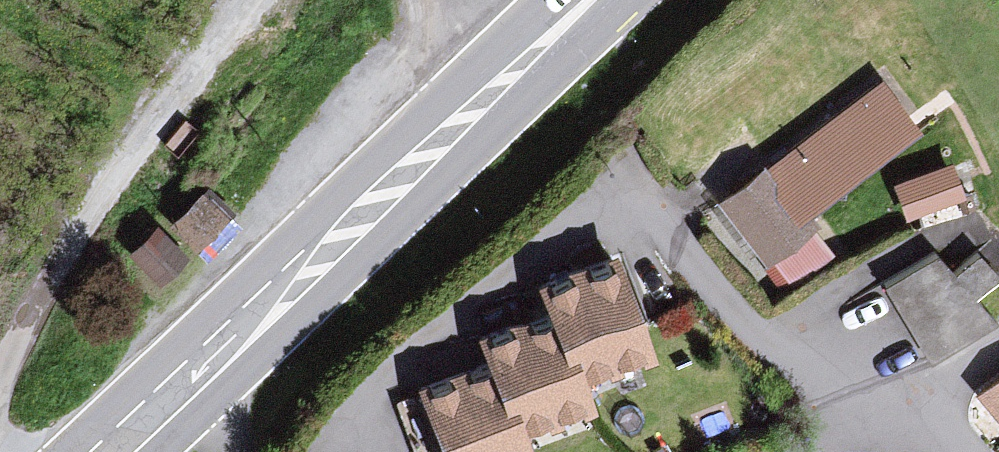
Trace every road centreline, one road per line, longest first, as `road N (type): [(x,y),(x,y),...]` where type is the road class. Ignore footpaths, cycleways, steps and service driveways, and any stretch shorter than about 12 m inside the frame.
road 1 (residential): [(331,428),(607,198),(901,409)]
road 2 (primary): [(114,451),(590,0)]

